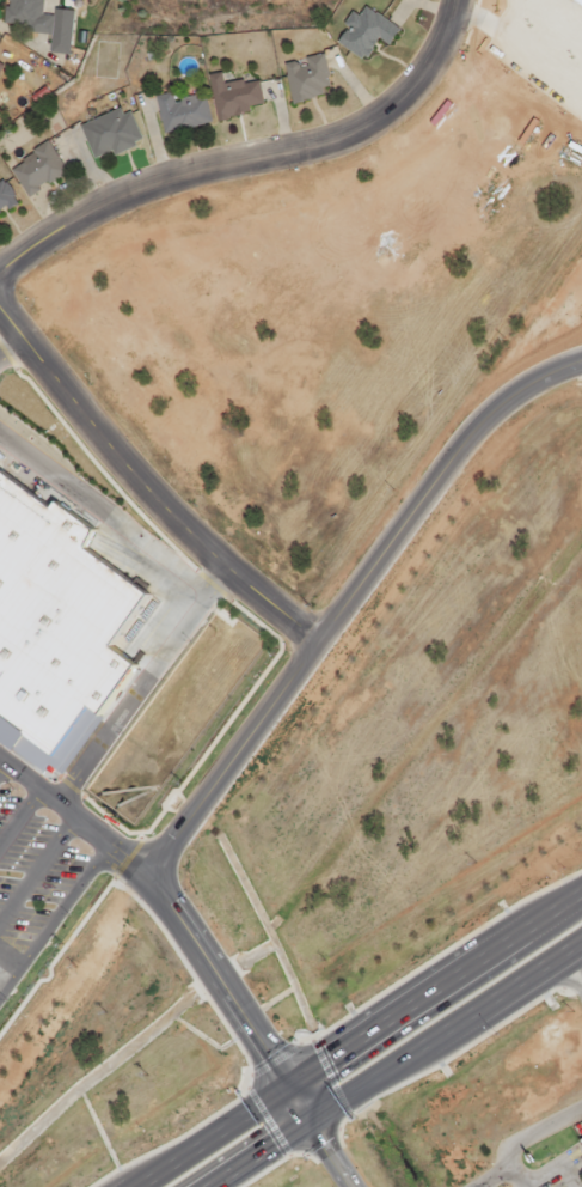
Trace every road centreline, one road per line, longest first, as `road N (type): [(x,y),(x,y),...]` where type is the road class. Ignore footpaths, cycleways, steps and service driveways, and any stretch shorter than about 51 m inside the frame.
road 1 (residential): [(153,881),(489,419),(581,364)]
road 2 (residential): [(0,274),(133,190),(341,133),(399,102),(447,29),(450,0)]
road 3 (trunk): [(581,895),(141,1186)]
road 4 (residential): [(323,641),(186,532),(94,433),(0,305)]
road 5 (trunk): [(306,1122),(581,939)]

